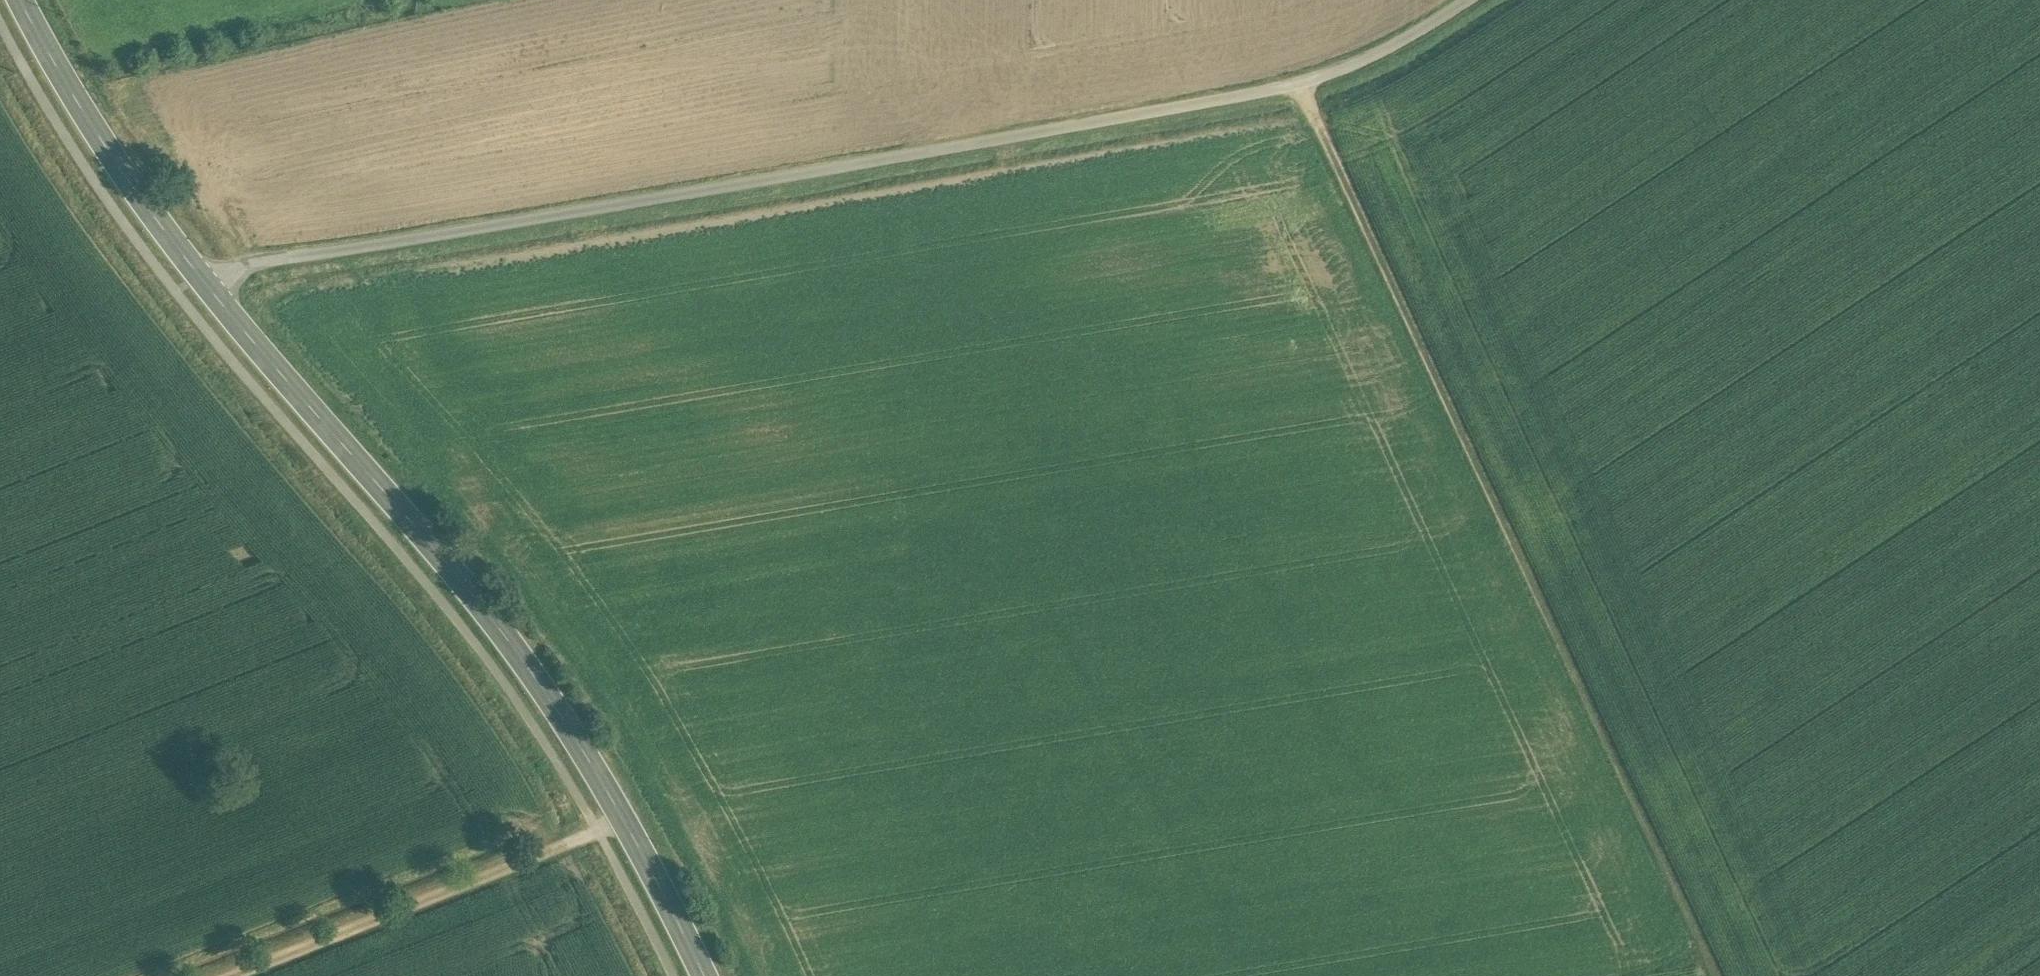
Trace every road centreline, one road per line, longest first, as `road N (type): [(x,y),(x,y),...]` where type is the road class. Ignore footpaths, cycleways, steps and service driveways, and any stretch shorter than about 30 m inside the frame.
road 1 (track): [(202,273),(1304,76),(1359,56),(1451,0)]
road 2 (secondary): [(711,975),(632,819),(541,675),(142,195),(26,0)]
road 3 (track): [(1304,76),(1723,975)]
road 4 (track): [(632,819),(233,975)]

